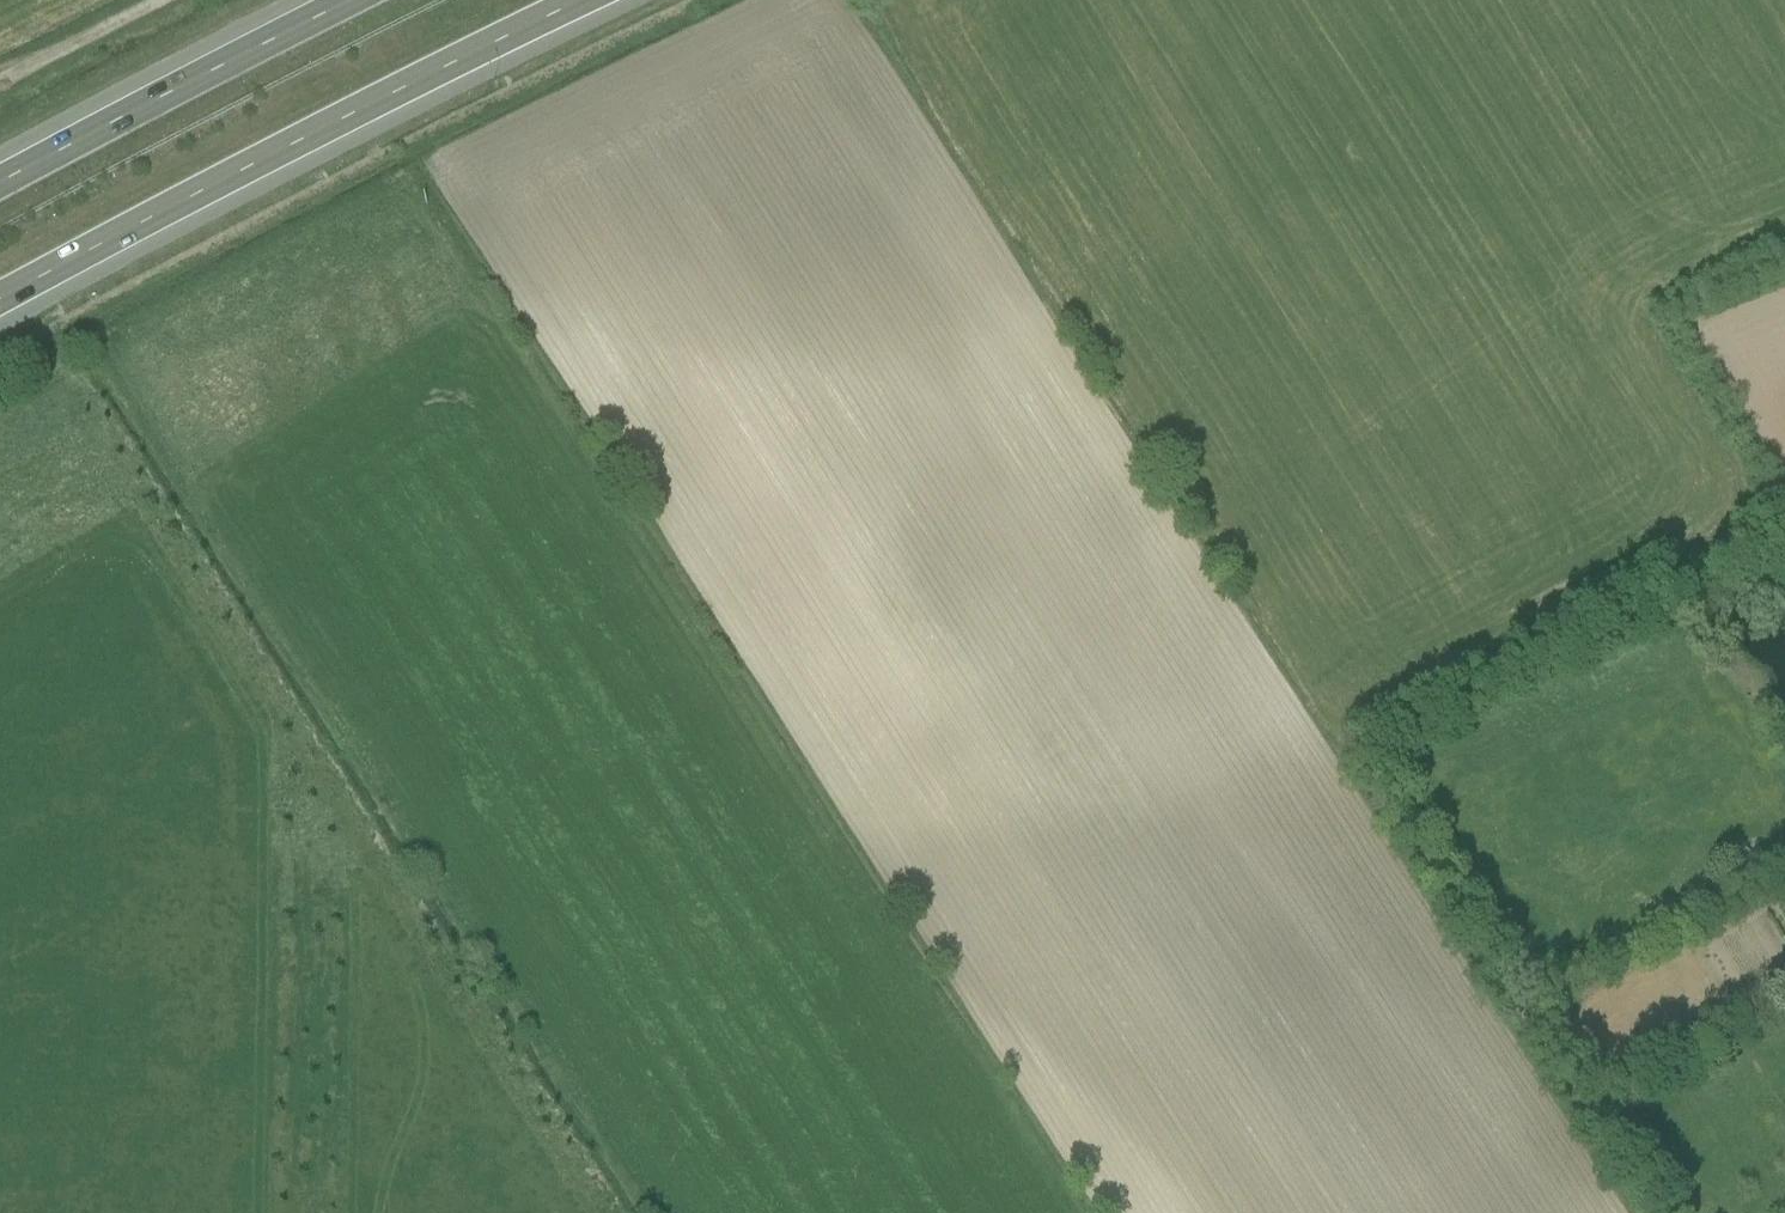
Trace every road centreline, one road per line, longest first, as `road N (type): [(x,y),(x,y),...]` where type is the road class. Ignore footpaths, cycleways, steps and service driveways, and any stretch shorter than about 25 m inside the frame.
road 1 (trunk): [(0,299),(590,0)]
road 2 (trunk): [(354,0),(0,179)]
road 3 (track): [(0,88),(105,27)]

